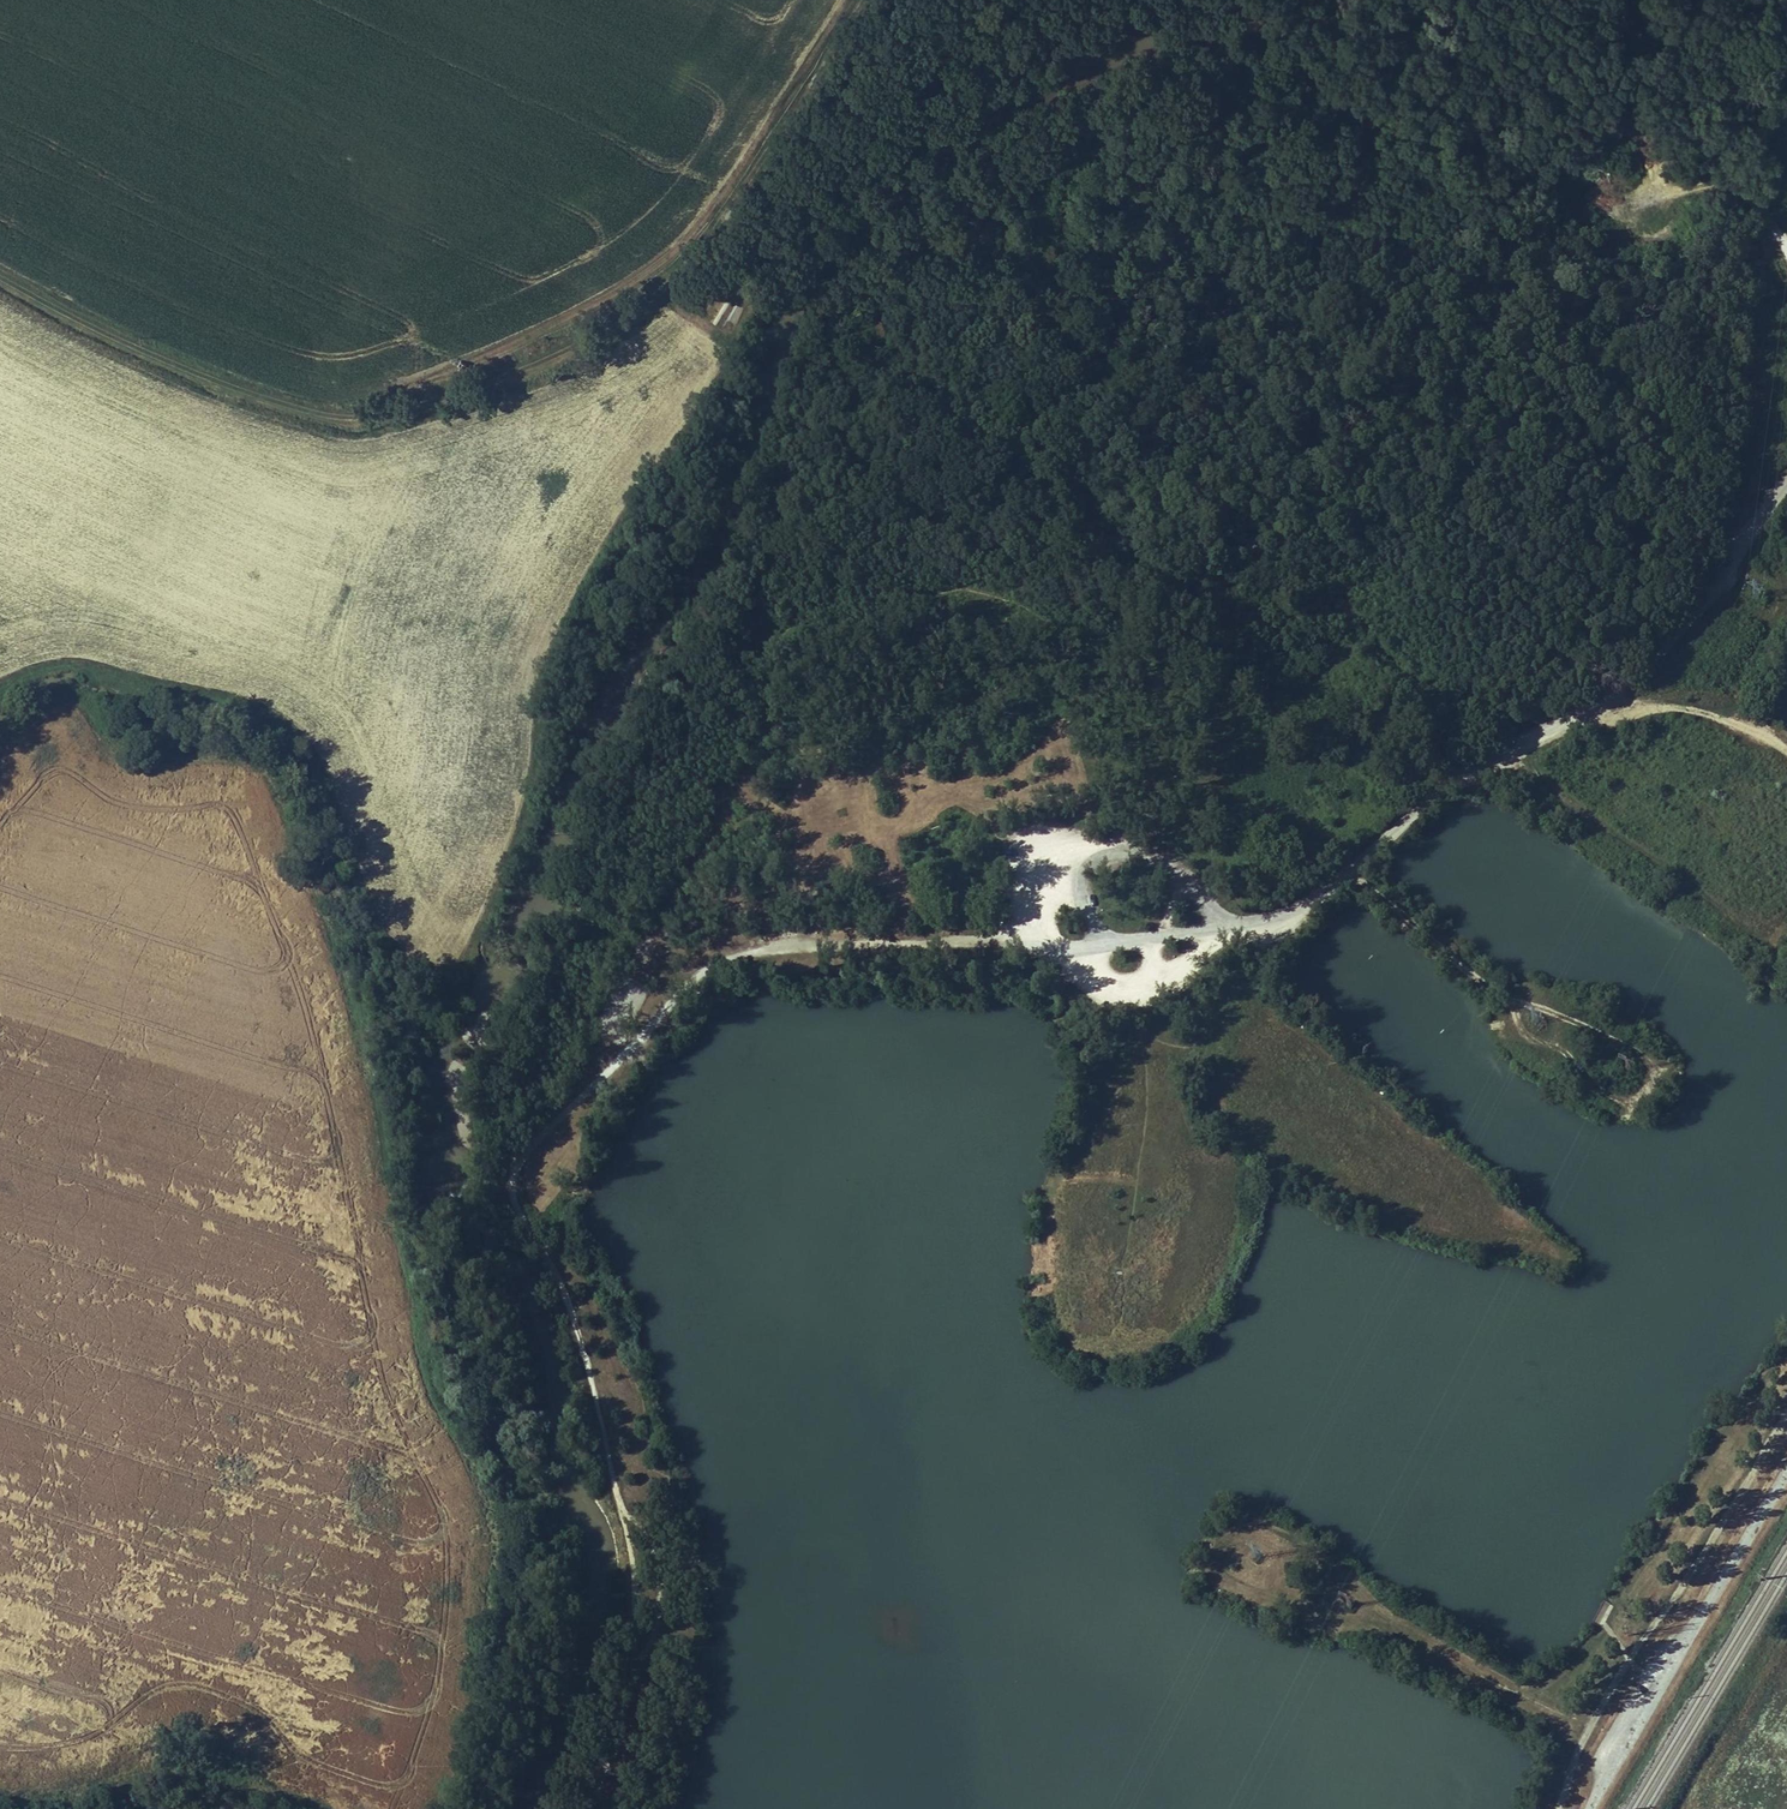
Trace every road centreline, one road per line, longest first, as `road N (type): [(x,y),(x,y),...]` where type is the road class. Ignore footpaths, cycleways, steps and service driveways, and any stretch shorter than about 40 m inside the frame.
road 1 (track): [(866,0),(748,189),(661,299),(508,380),(365,420),(283,413),(118,344),(0,279)]
road 2 (track): [(1350,869),(1493,990),(1636,1053),(1651,1064),(1651,1077),(1637,1099),(1622,1100),(1521,1027),(1513,1011)]
road 3 (track): [(1589,1808),(1786,1472)]
road 4 (track): [(1512,756),(1746,933),(1775,936),(1786,921)]
road 5 (track): [(1786,749),(1682,712),(1608,702)]
road 6 (track): [(1786,244),(1764,209),(1743,196),(1668,188)]

